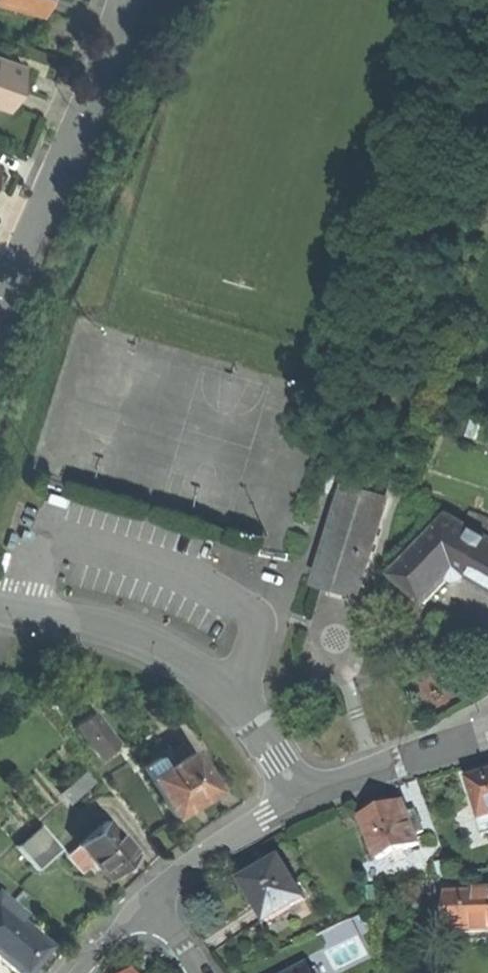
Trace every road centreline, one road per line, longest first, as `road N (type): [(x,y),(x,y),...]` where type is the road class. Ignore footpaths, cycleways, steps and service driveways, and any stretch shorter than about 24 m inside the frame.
road 1 (residential): [(0,610),(92,625),(192,666),(234,702),(304,802)]
road 2 (residential): [(122,0),(80,125),(0,295)]
road 3 (residential): [(304,802),(487,734)]
road 4 (residential): [(304,802),(228,839),(148,899)]

